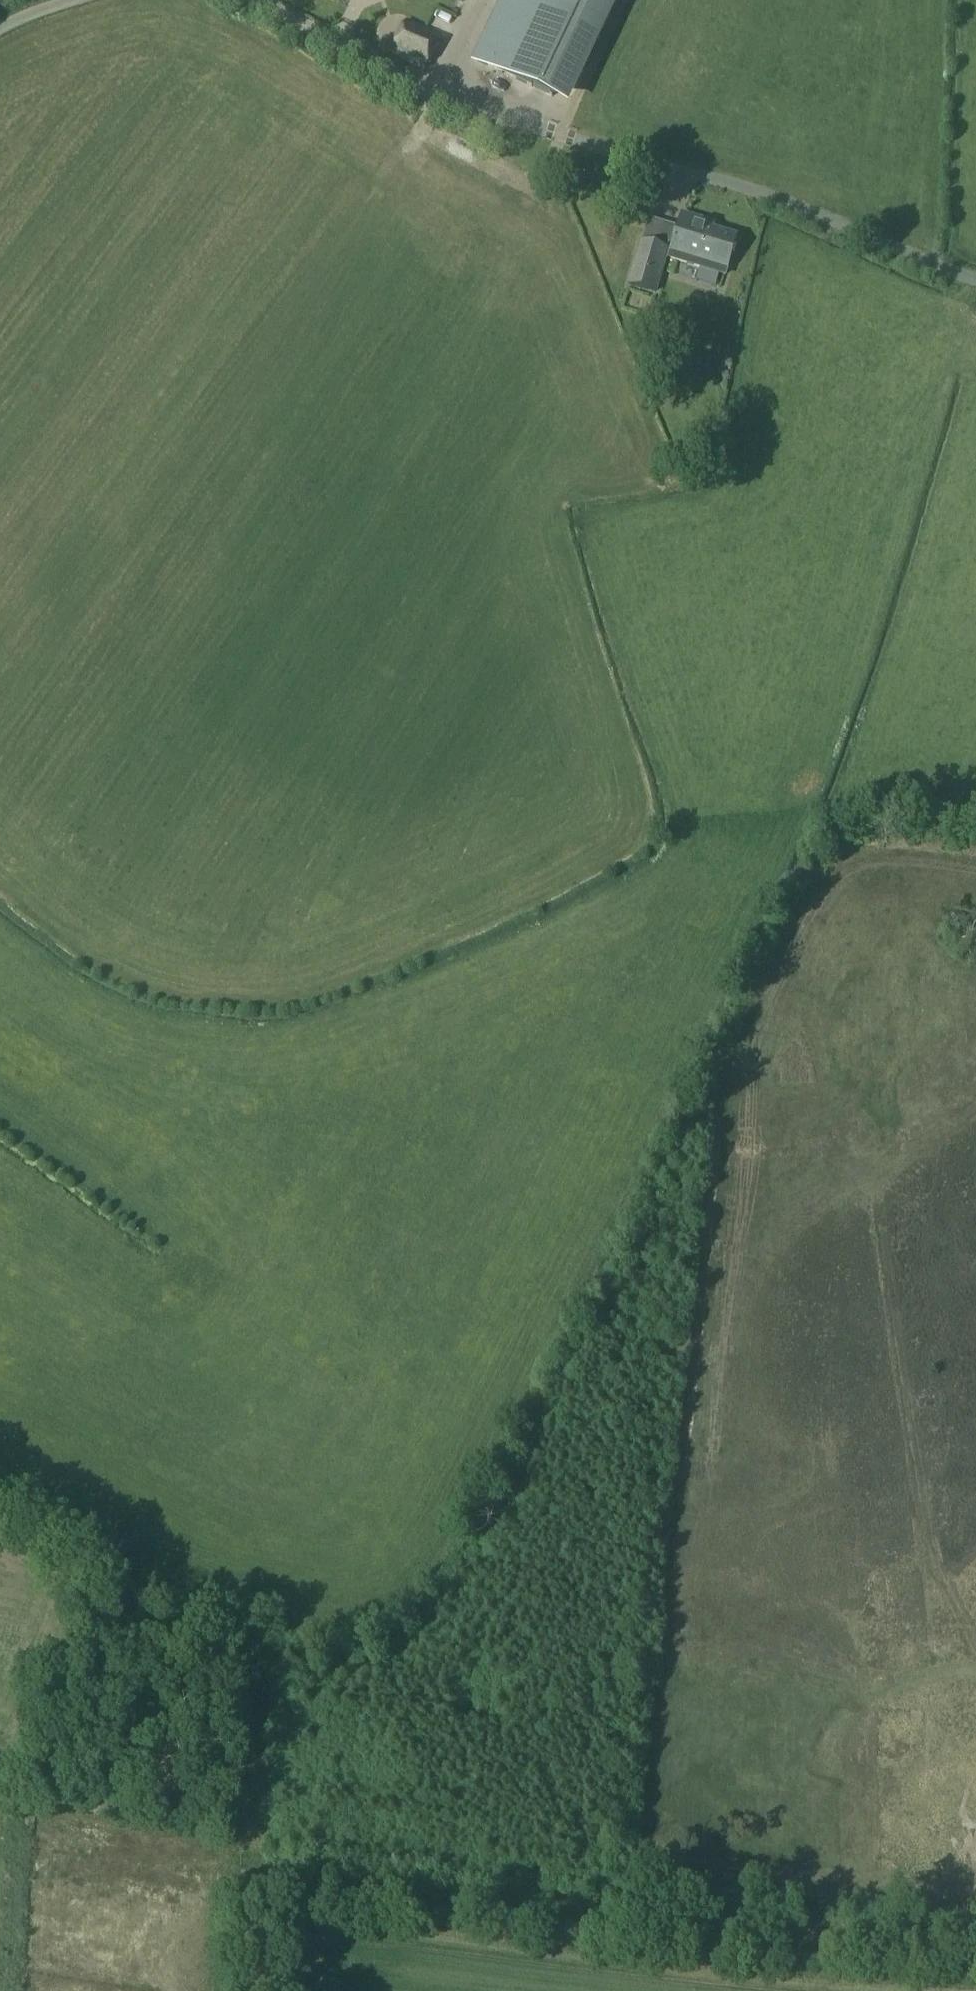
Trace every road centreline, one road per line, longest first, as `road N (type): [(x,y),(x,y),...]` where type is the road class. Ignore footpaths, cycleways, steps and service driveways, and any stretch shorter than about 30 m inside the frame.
road 1 (track): [(975,282),(437,93),(337,39)]

